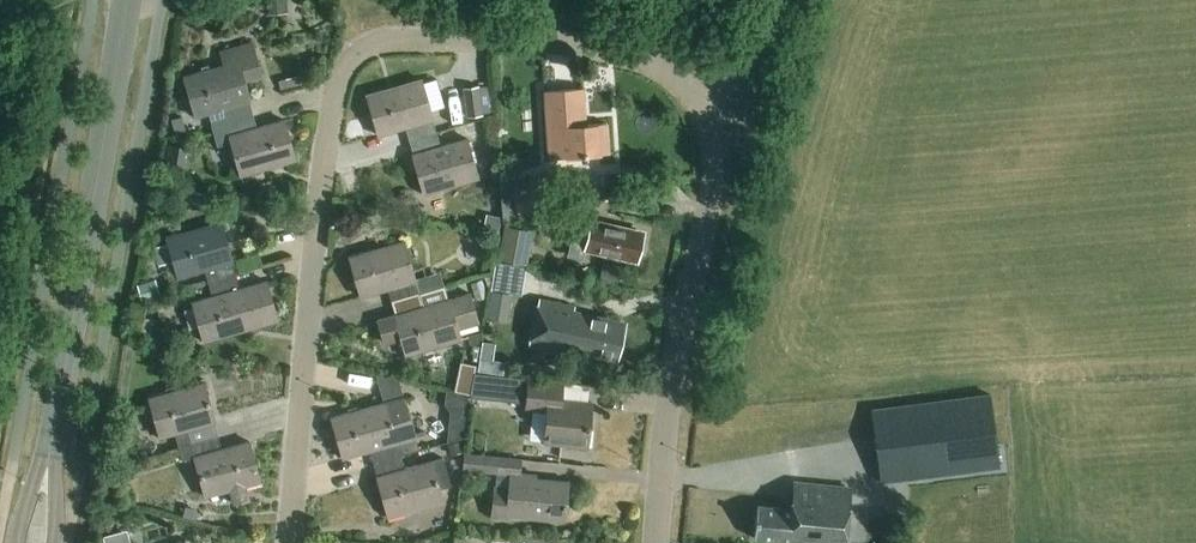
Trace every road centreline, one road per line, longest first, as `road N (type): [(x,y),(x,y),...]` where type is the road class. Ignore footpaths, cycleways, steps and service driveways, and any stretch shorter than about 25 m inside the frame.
road 1 (residential): [(289,542),(336,90),(365,51),(461,41),(563,45),(643,62),(692,90),(706,108),(717,168),(677,356),(655,542)]
road 2 (tertiary): [(128,0),(54,433)]
road 3 (track): [(706,108),(744,61),(762,0)]

